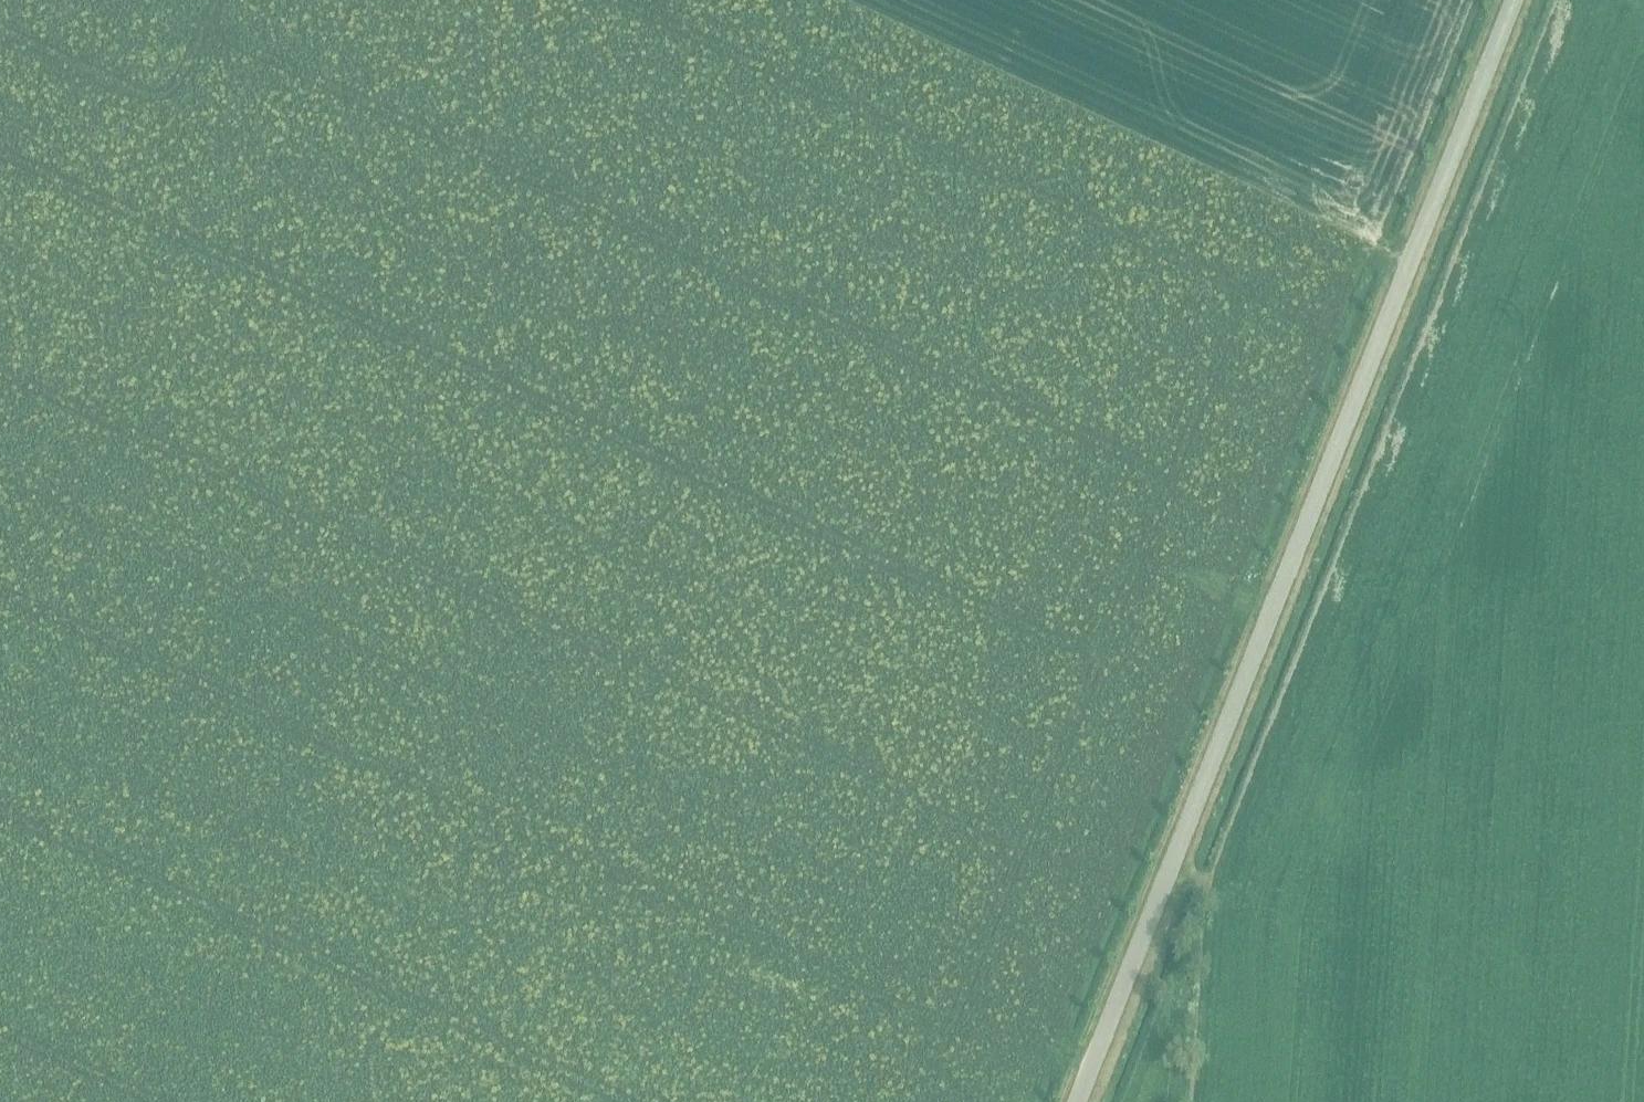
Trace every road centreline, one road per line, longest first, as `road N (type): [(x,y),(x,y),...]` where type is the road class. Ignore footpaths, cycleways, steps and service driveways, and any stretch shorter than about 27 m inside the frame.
road 1 (unclassified): [(1090,1101),(1516,0)]

